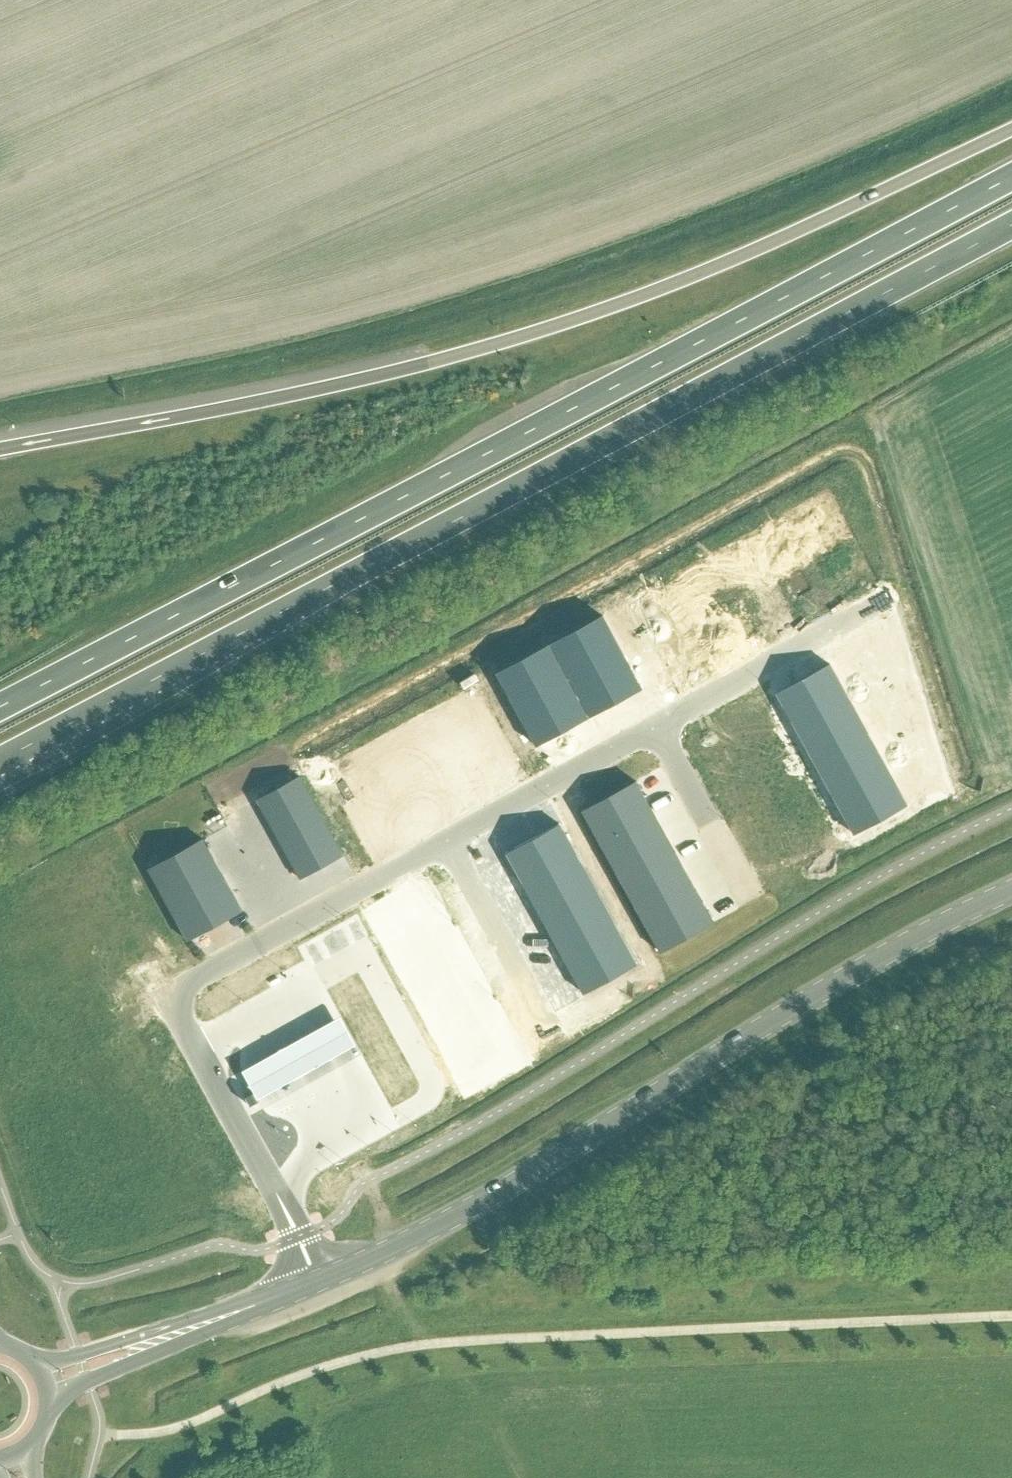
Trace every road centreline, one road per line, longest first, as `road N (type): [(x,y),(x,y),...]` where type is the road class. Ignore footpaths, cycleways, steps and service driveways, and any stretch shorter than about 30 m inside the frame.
road 1 (trunk): [(0,762),(1011,227)]
road 2 (trunk): [(1011,177),(0,708)]
road 3 (trunk): [(1011,130),(695,276),(559,325),(192,415),(0,449)]
road 4 (secondary): [(318,1279),(453,1216),(876,956),(1011,886)]
road 5 (unclassified): [(318,1279),(169,995),(450,840)]
road 6 (secondary): [(50,1409),(87,1380),(270,1299)]
road 7 (unclassified): [(657,725),(870,607)]
road 8 (secondary): [(270,1299),(36,1364)]
road 9 (unclassified): [(450,840),(657,725)]
road 10 (unclassified): [(450,840),(552,1031)]

